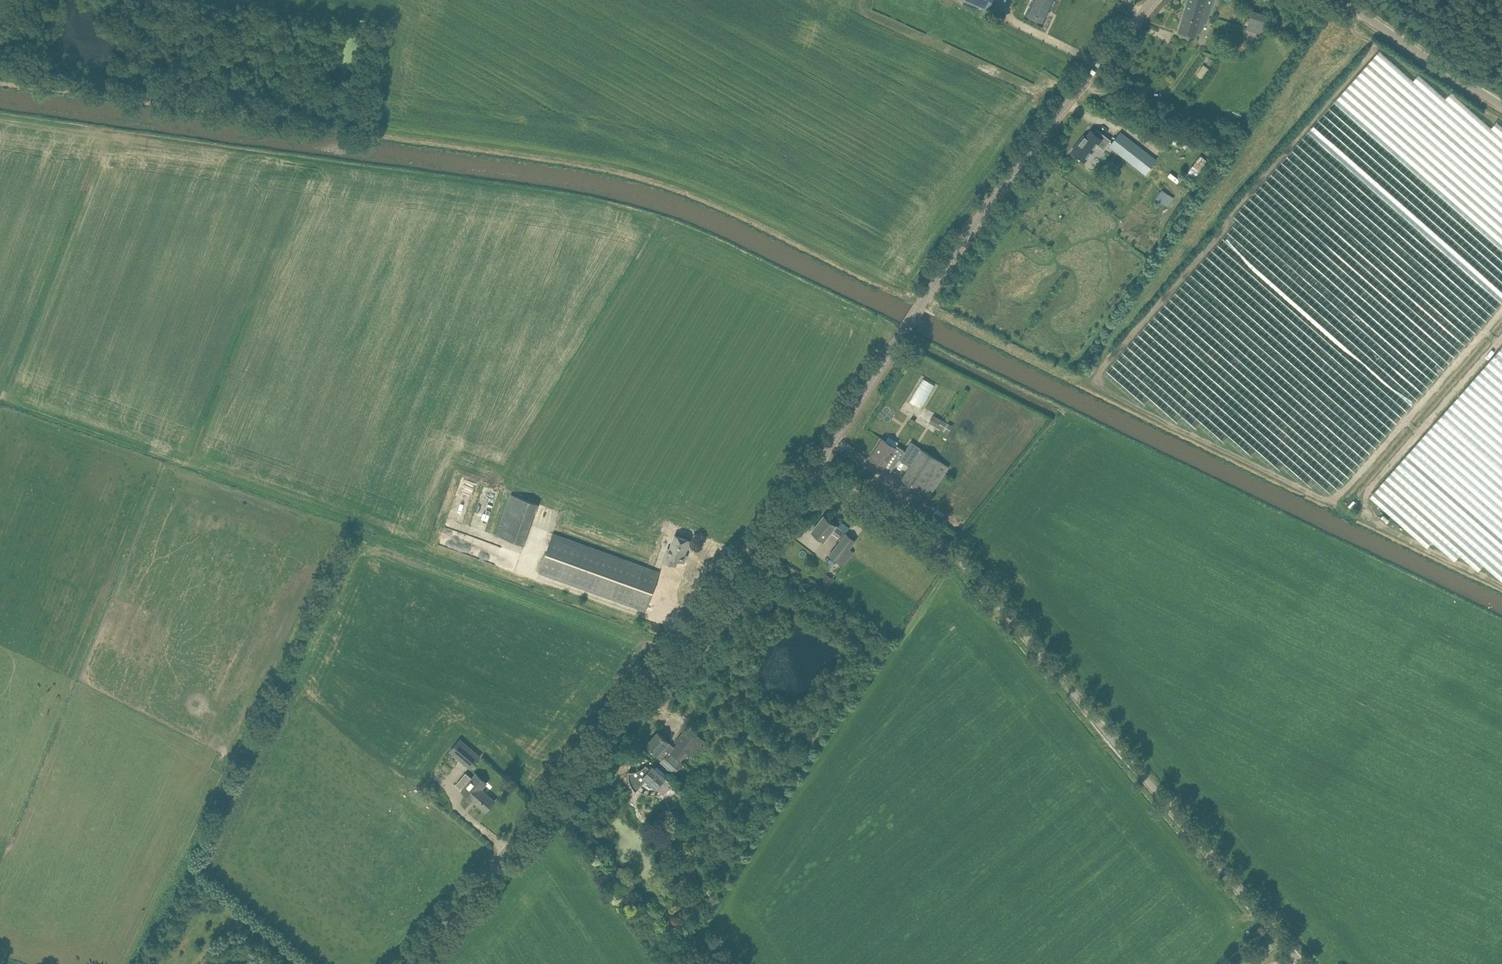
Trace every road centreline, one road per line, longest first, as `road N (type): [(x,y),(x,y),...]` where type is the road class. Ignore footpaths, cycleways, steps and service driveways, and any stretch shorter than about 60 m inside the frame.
road 1 (track): [(925,300),(685,185),(560,152),(0,73)]
road 2 (unclassified): [(1310,963),(965,559),(818,465)]
road 3 (tertiary): [(410,963),(657,681),(818,465)]
road 4 (tertiary): [(818,465),(1020,161),(1155,0)]
road 5 (unclassified): [(1501,102),(1347,0)]

